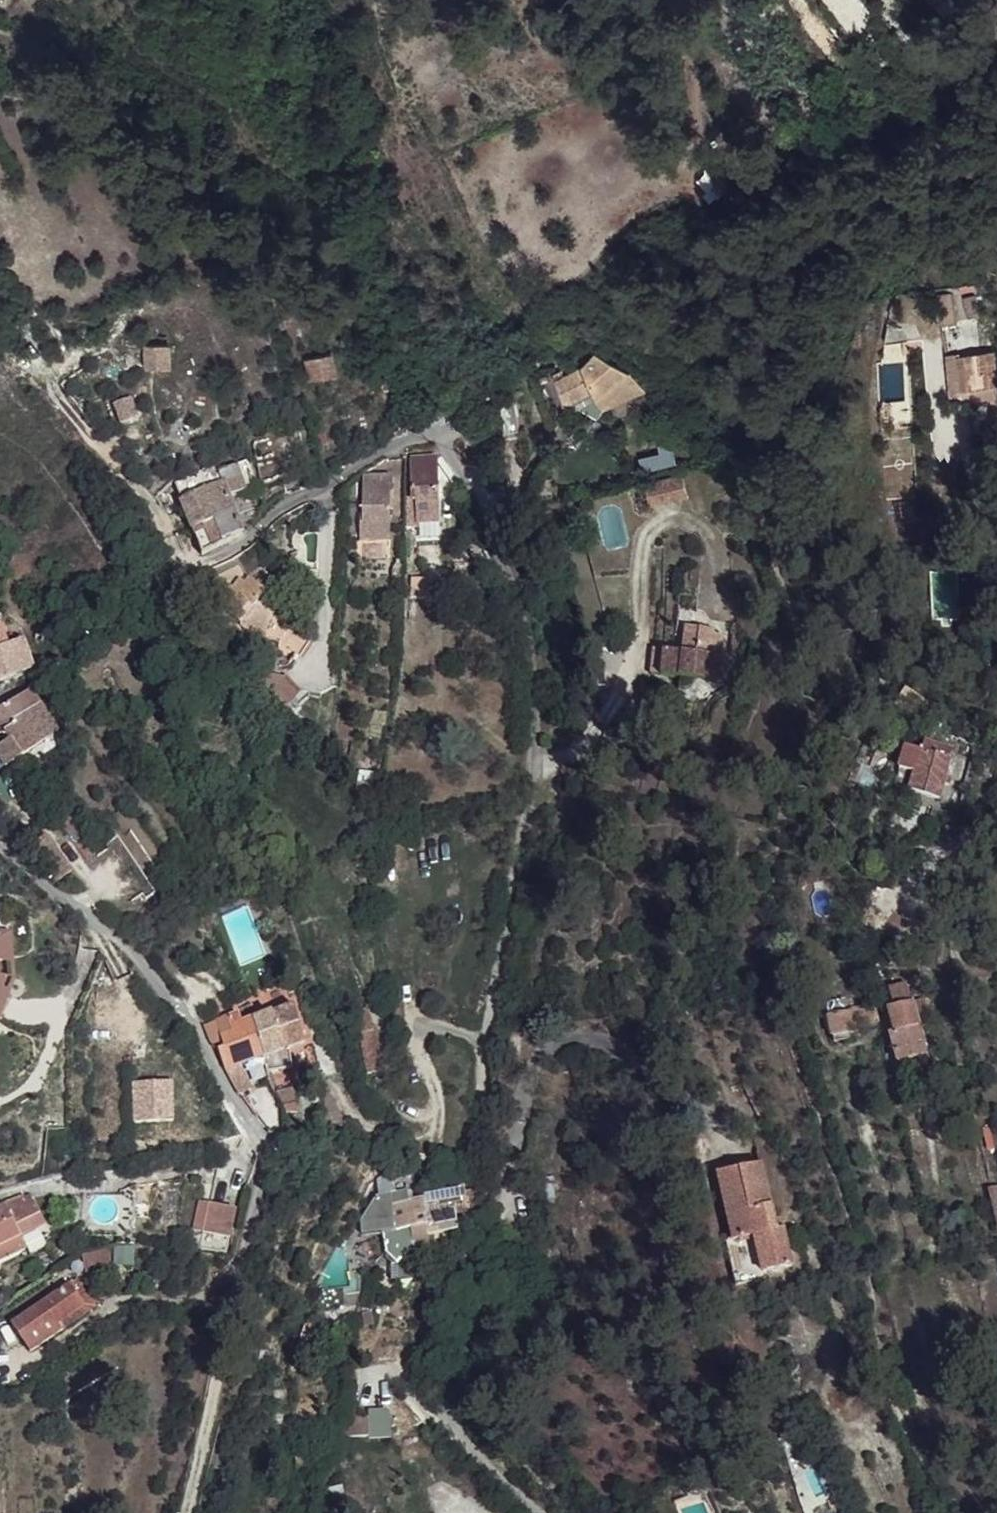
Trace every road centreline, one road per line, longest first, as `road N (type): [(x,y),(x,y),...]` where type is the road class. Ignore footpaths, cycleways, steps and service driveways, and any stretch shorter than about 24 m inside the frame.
road 1 (unclassified): [(539,1512),(452,1425),(430,1376),(427,1324),(442,1282),(492,1230),(503,1201),(481,1053),(535,763),(540,690),(526,611),(438,431),(426,430),(274,513),(206,562)]
road 2 (unclassified): [(0,848),(149,975),(193,1029),(254,1131)]
road 3 (track): [(483,1040),(437,1026),(418,1037),(439,1100),(432,1139),(422,1146),(368,1129),(329,1083)]

